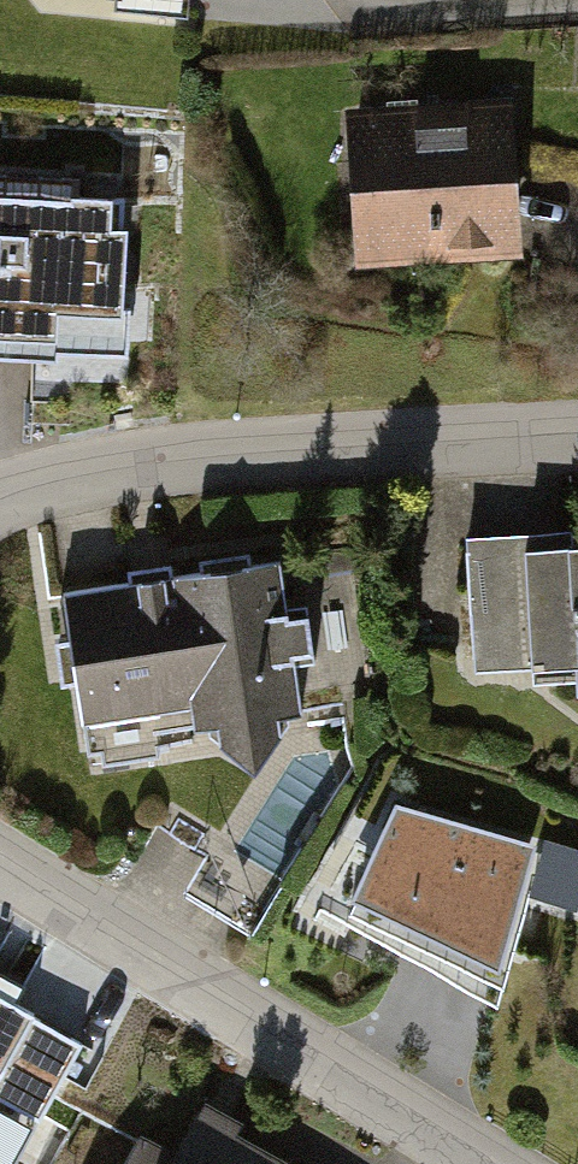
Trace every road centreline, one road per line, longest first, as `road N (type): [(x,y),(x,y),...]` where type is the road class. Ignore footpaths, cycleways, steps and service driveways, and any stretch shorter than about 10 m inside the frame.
road 1 (residential): [(577,431),(52,484),(0,512)]
road 2 (residential): [(0,861),(461,1163)]
road 3 (residential): [(360,0),(380,24),(577,29)]

